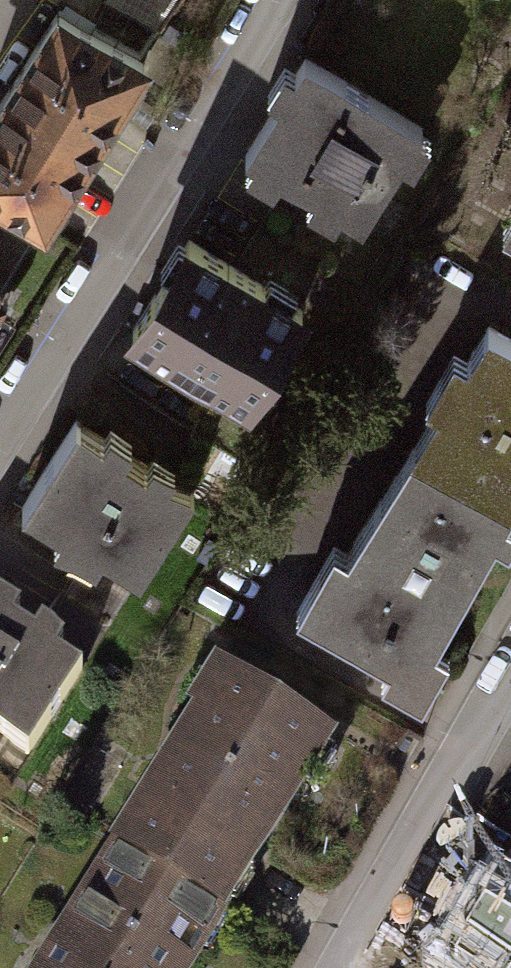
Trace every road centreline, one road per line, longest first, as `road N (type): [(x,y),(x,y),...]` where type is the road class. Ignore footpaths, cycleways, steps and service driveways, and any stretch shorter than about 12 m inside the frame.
road 1 (residential): [(0,445),(277,0)]
road 2 (residential): [(346,967),(510,675)]

